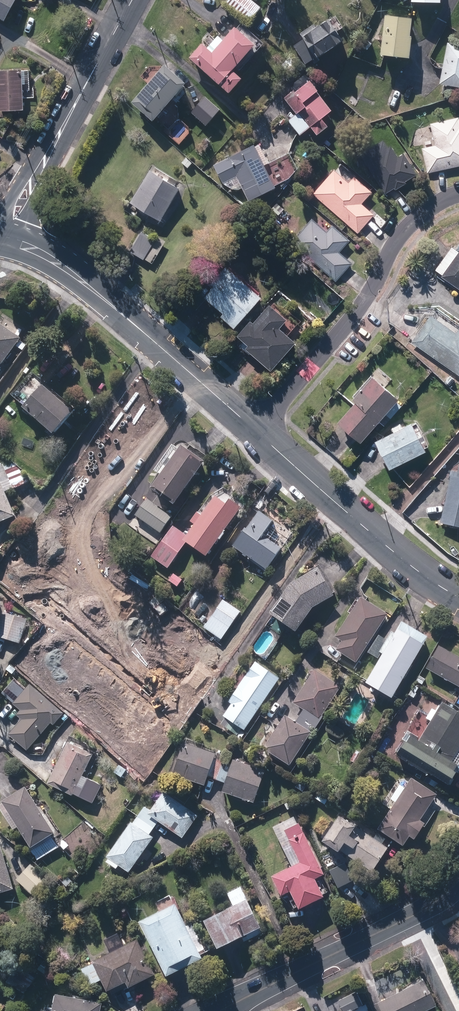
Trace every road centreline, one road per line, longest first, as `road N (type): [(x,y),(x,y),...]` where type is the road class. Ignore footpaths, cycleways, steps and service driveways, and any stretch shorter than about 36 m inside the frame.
road 1 (residential): [(258,430),(356,314),(415,218),(458,192)]
road 2 (secondary): [(23,245),(92,288),(258,430)]
road 3 (tertiary): [(458,879),(430,903),(219,1010)]
road 4 (secondary): [(258,430),(395,552),(458,596)]
road 5 (tertiary): [(132,0),(45,161)]

